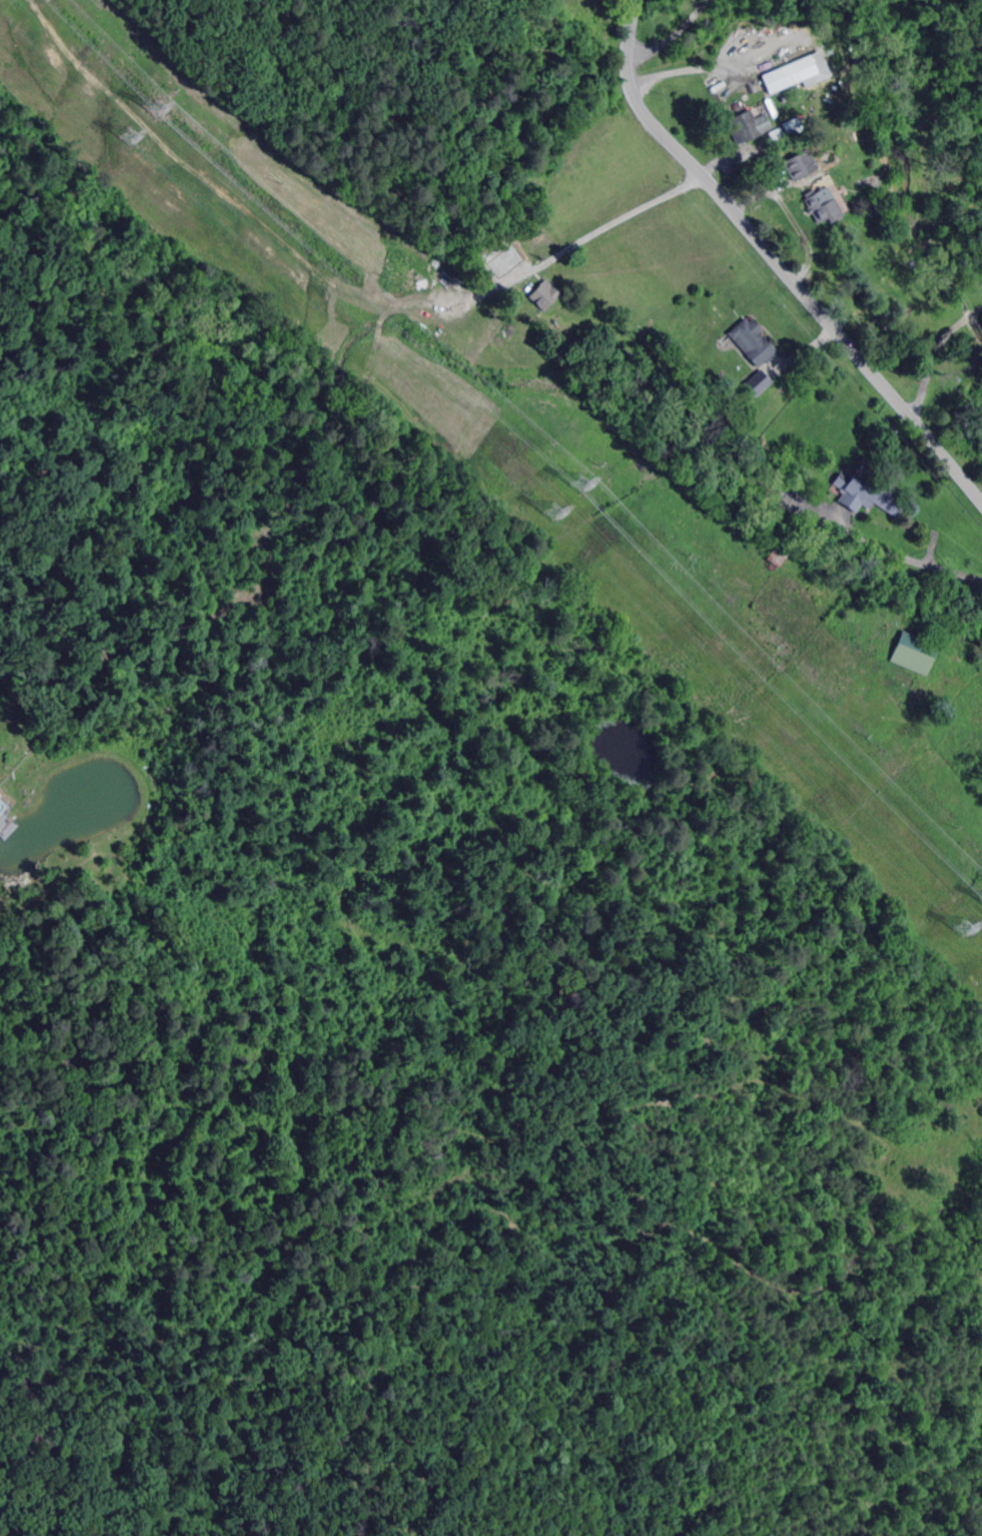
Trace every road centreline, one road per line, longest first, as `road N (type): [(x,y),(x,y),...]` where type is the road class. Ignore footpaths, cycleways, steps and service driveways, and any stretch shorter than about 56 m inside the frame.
road 1 (residential): [(636,0),(628,73),(640,105),(981,502)]

